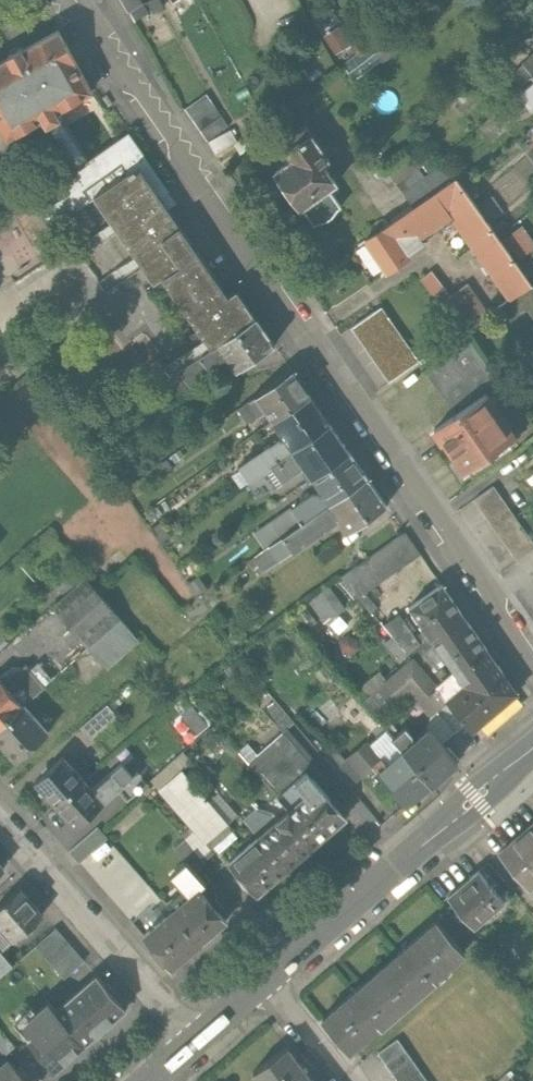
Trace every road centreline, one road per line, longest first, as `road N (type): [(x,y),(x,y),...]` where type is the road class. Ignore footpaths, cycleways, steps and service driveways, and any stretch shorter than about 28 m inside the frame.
road 1 (residential): [(92,0),(532,654)]
road 2 (secondary): [(532,758),(272,981)]
road 3 (residential): [(204,1041),(0,815)]
road 4 (residential): [(272,981),(349,1080)]

